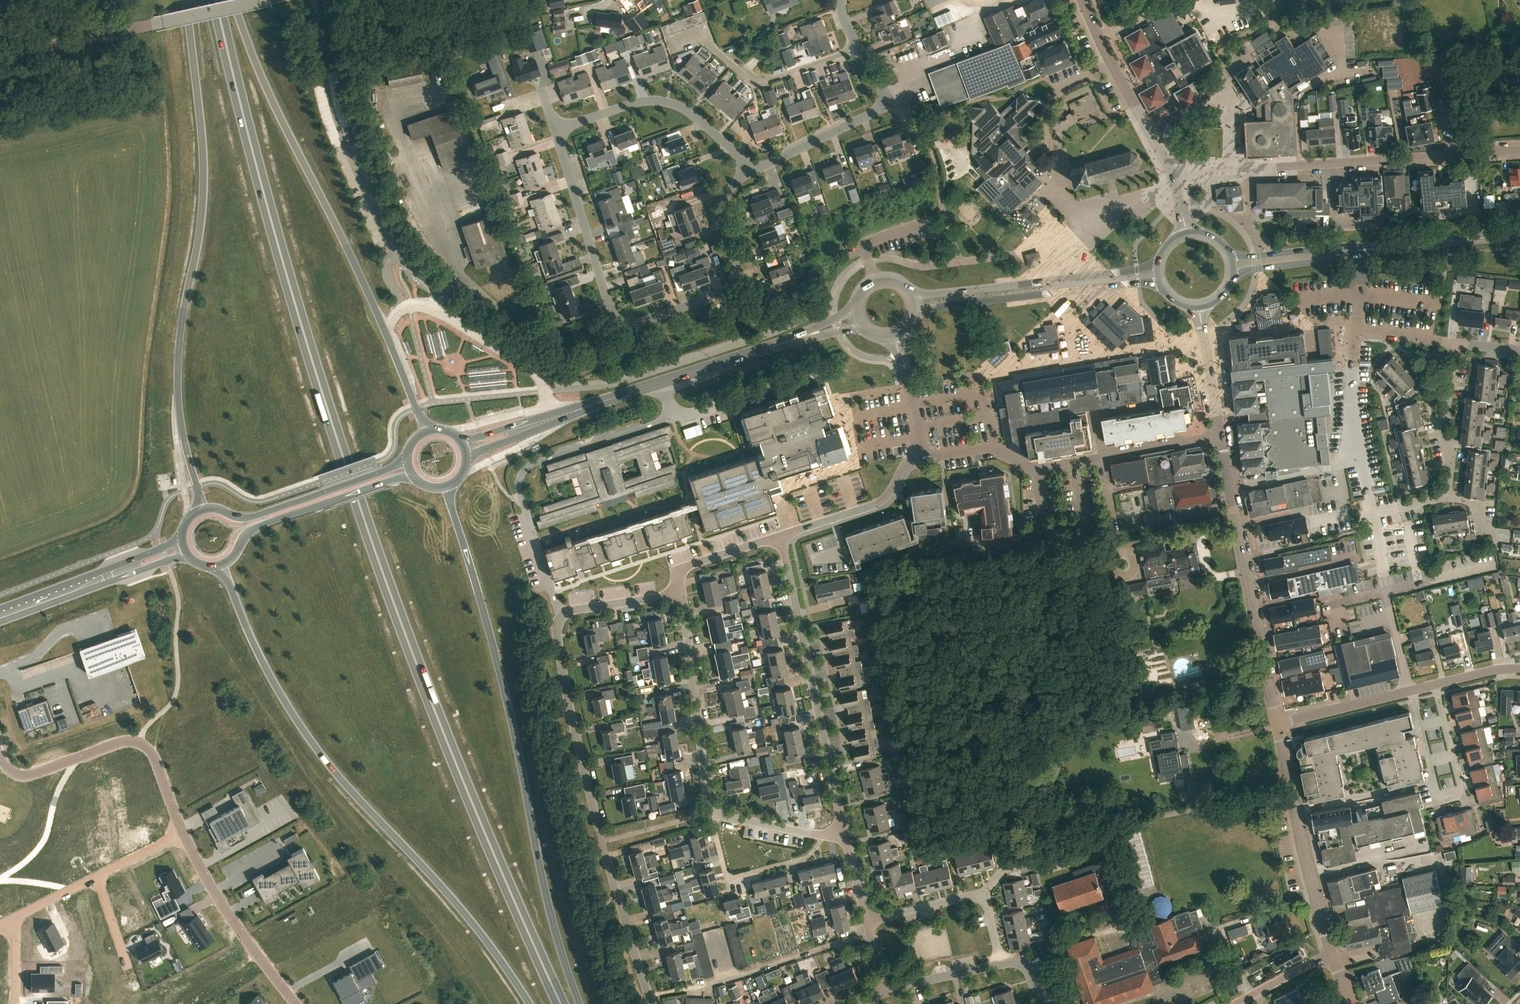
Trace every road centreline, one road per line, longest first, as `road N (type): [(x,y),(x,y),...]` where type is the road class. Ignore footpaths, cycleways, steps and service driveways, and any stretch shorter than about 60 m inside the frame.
road 1 (trunk): [(561,1003),(459,771),(366,526),(298,318),(216,0)]
road 2 (trunk): [(221,566),(276,688),(316,748),(449,895),(530,1003)]
road 3 (trunk): [(580,1003),(551,921),(505,694),(448,486)]
road 4 (trunk): [(186,0),(204,195),(182,318),(178,407),(202,509)]
road 5 (trunk): [(430,430),(233,0)]
road 6 (residential): [(652,1003),(579,748),(556,633),(564,615)]
road 7 (residential): [(844,833),(821,836),(713,812),(680,592)]
road 8 (residential): [(844,833),(782,537)]
road 9 (unclassified): [(1277,724),(1221,435)]
road 10 (residential): [(1232,168),(1519,151)]
road 11 (unclassified): [(0,56),(259,0)]
road 12 (primary): [(915,315),(1163,284)]
road 13 (primary): [(1160,264),(913,294)]
road 14 (residential): [(1277,724),(1519,667)]
road 15 (primary): [(554,418),(786,342)]
road 16 (residential): [(624,322),(731,285),(736,270),(721,216),(724,199),(749,170)]
road 17 (unclassified): [(1331,957),(1277,724)]
road 18 (residential): [(749,170),(694,115),(660,98),(559,127)]
road 19 (primary): [(221,566),(259,526),(413,477)]
road 20 (primary): [(407,458),(256,515),(202,509)]
road 21 (residential): [(624,322),(606,303),(559,127)]
road 22 (residential): [(183,831),(220,902),(294,1003)]
road 23 (tertiary): [(1176,181),(1083,0)]
road 24 (residential): [(76,759),(141,741),(155,758),(183,831)]
road 25 (residential): [(782,537),(885,499),(920,459)]
road 26 (primary): [(1361,251),(1519,234)]
road 27 (residential): [(890,100),(749,170)]
road 28 (residential): [(1446,498),(1443,428),(1455,344)]
road 29 (primary): [(1232,272),(1361,251)]
road 30 (unclassified): [(1221,435),(1200,306)]
road 31 (primary): [(1361,251),(1231,258)]
road 32 (residential): [(564,615),(521,495)]
road 33 (residential): [(680,592),(681,577),(696,564),(782,537)]
road 34 (residential): [(1102,457),(1221,435)]
road 35 (residential): [(983,893),(867,923)]

